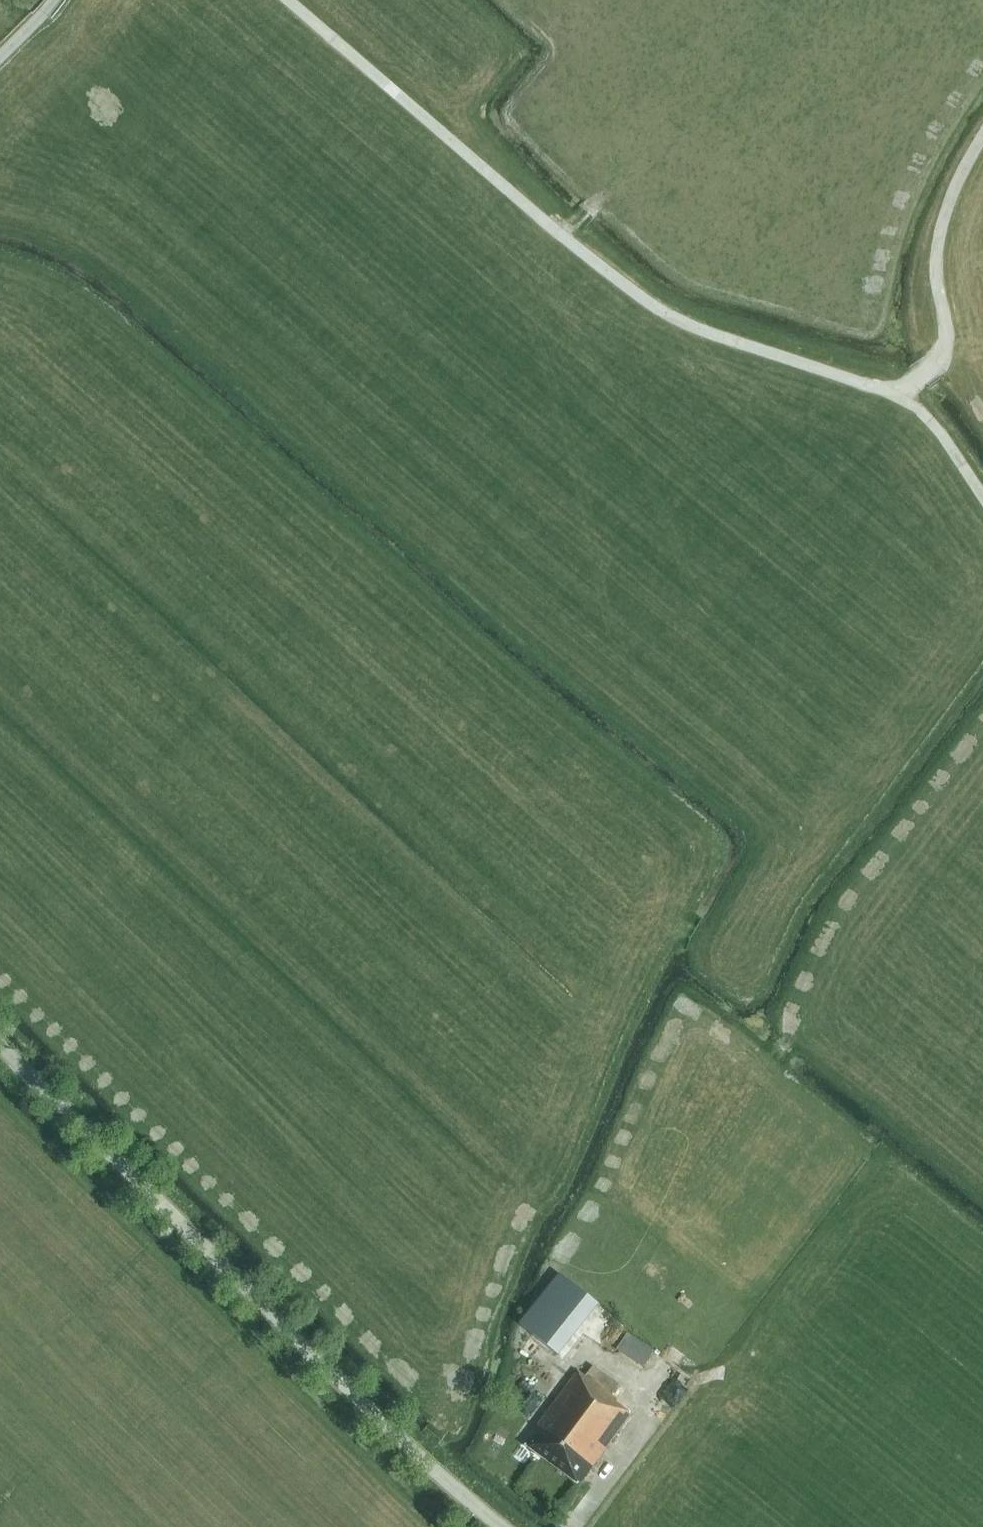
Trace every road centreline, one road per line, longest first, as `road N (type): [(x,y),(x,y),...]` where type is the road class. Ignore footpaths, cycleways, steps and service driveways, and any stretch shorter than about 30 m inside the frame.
road 1 (tertiary): [(0,1047),(503,1526)]
road 2 (track): [(899,396),(939,358),(948,329),(936,284),(937,240),(955,184),(982,139)]

